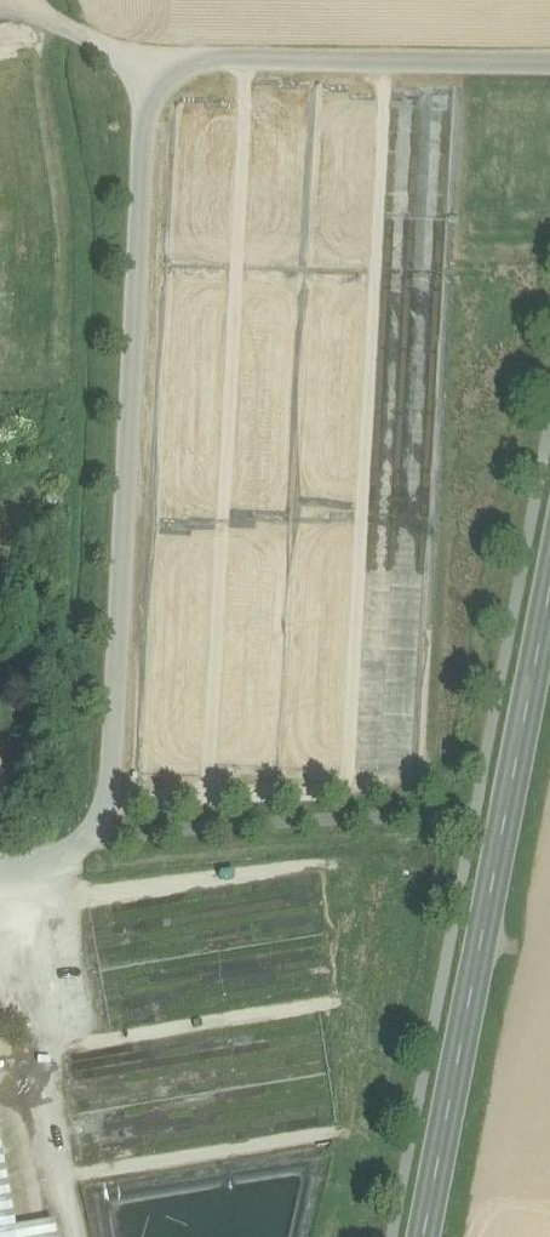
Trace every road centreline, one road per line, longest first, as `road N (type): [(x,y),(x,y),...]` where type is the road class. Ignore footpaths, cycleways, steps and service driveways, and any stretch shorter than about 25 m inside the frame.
road 1 (residential): [(0,868),(103,843),(121,685),(158,57),(549,60)]
road 2 (primary): [(425,1236),(549,597)]
road 3 (track): [(43,0),(54,18),(158,57)]

